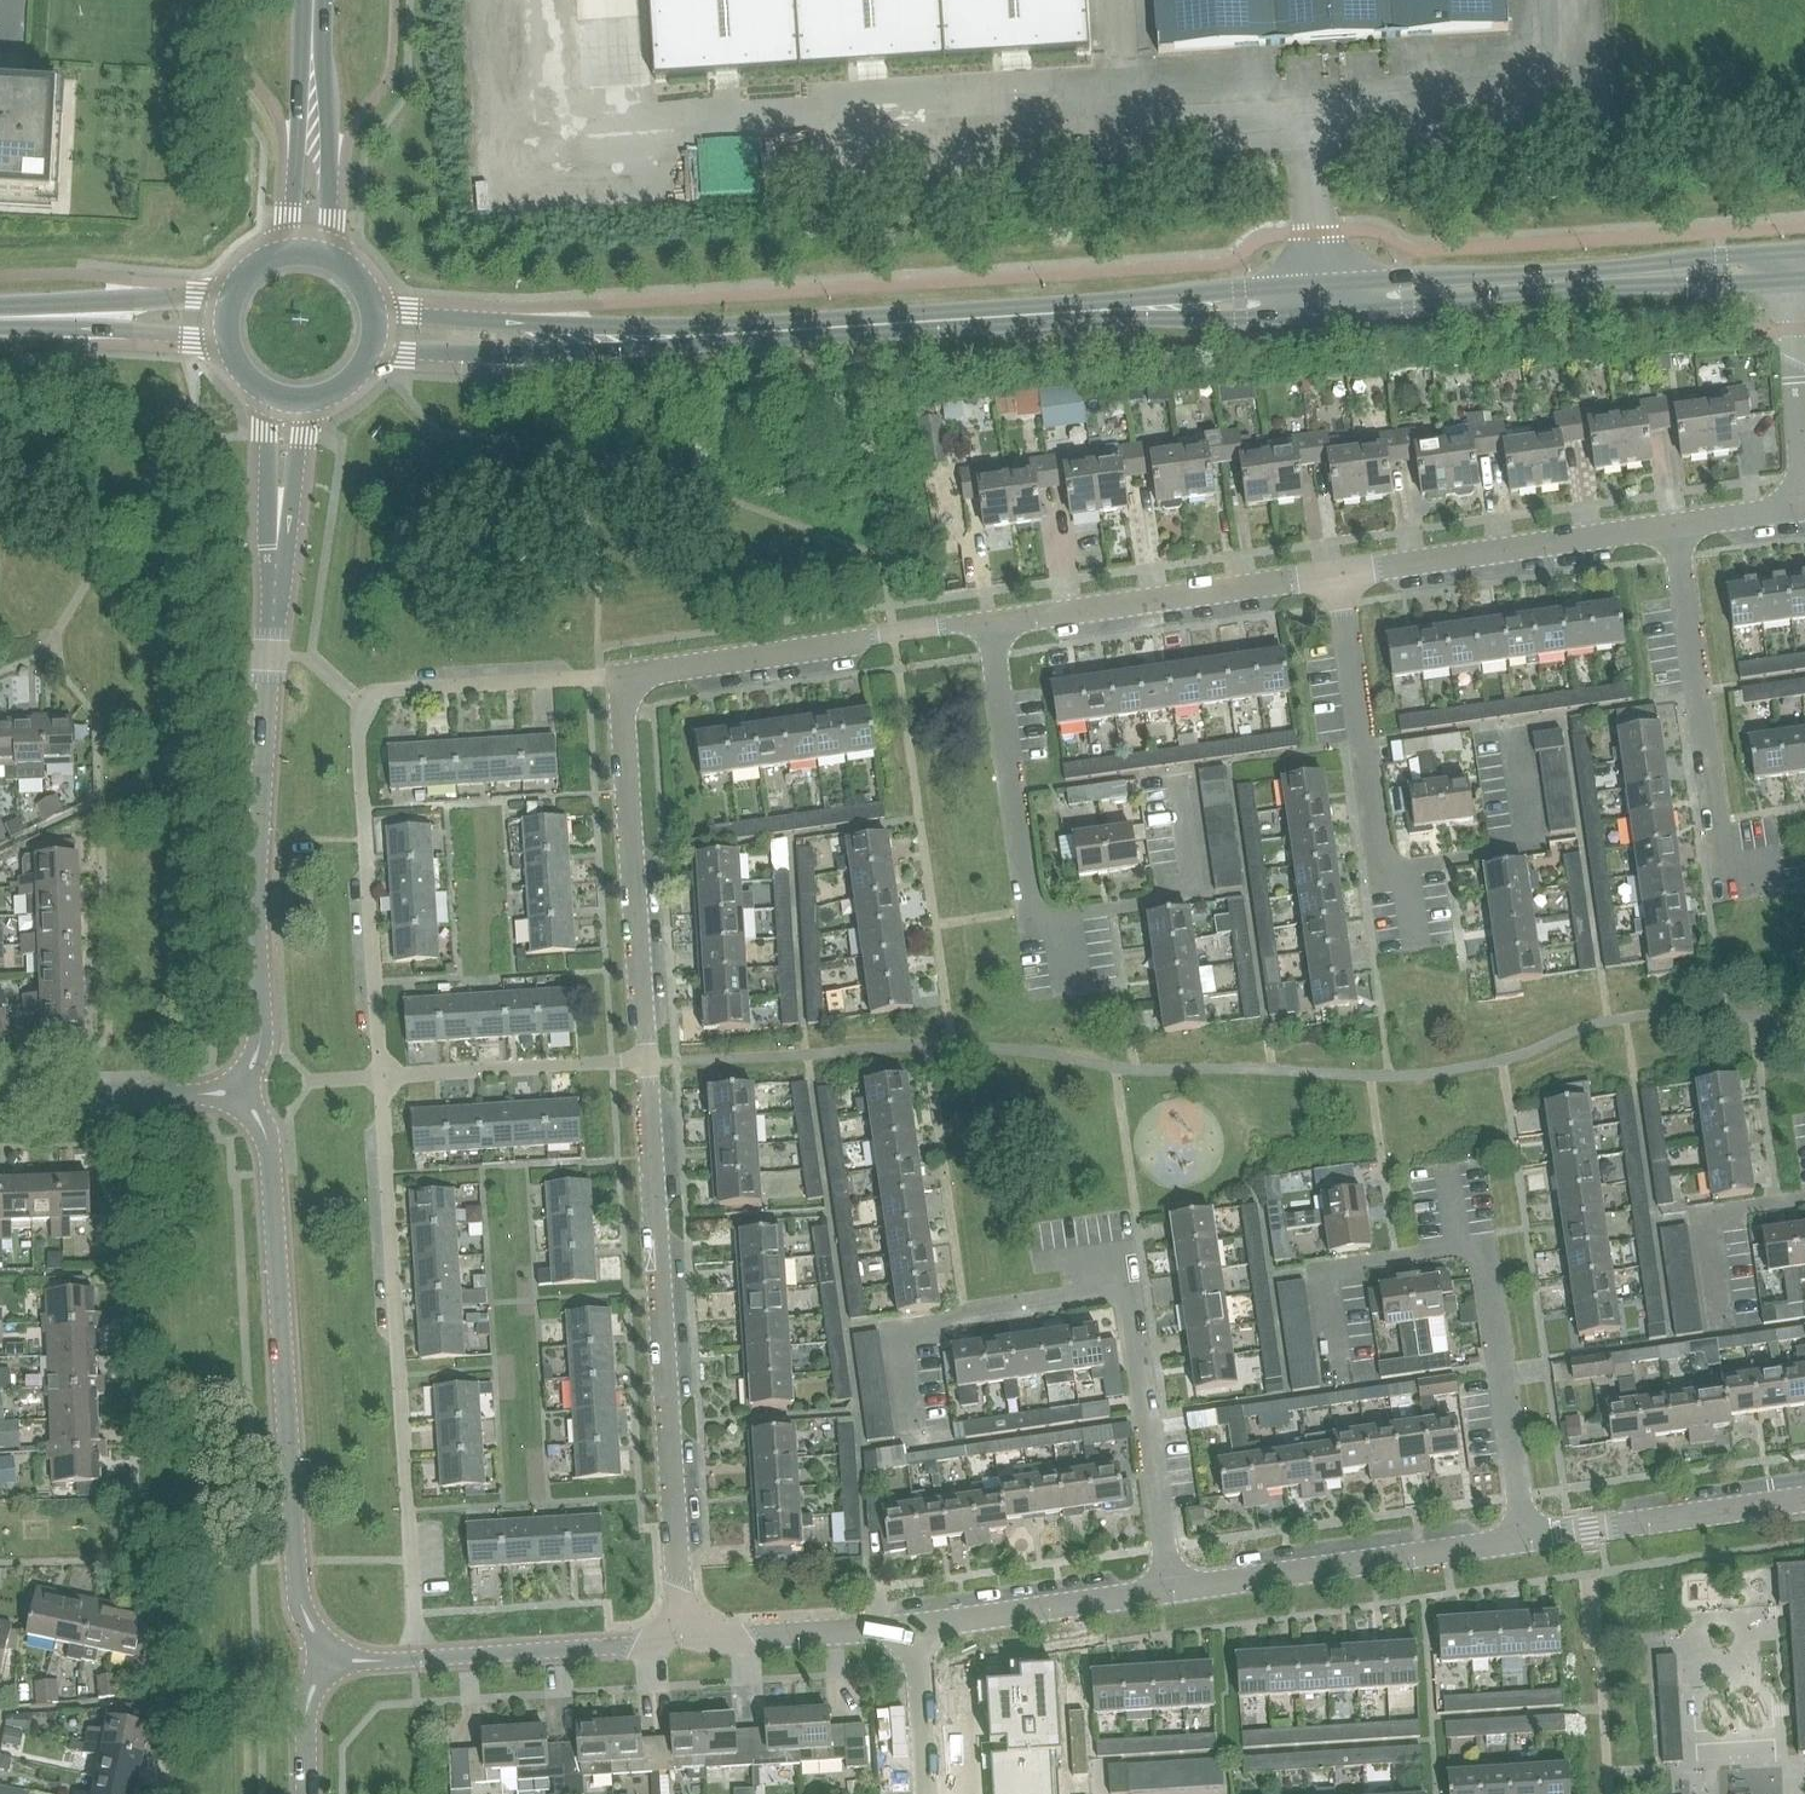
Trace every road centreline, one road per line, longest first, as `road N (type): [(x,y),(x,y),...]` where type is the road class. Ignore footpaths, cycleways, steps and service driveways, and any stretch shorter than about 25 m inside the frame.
road 1 (tertiary): [(371,337),(689,337),(1786,267)]
road 2 (residential): [(417,1658),(361,710),(384,691),(604,677),(628,692)]
road 3 (residential): [(685,1632),(624,729),(628,692)]
road 4 (residential): [(245,1094),(263,1022),(257,926),(269,658),(289,400)]
road 5 (residential): [(326,1663),(300,1603),(267,1136),(245,1094)]
road 6 (residential): [(1170,1591),(1127,1295),(1087,1256),(1043,1261)]
road 7 (residential): [(1768,874),(1725,875),(1673,524)]
road 8 (residential): [(990,620),(1029,903),(1068,937),(1074,990)]
road 9 (residential): [(628,692),(662,669),(990,620)]
road 10 (residential): [(1415,935),(1410,885),(1379,849),(1342,578)]
road 11 (residential): [(1170,1591),(1525,1539)]
road 12 (residential): [(990,620),(1342,578)]
road 13 (residential): [(1342,578),(1673,524)]
road 14 (residential): [(1525,1539),(1489,1270),(1480,1253),(1461,1245)]
road 15 (residential): [(1525,1539),(1804,1498)]
road 16 (residential): [(417,1658),(622,1646),(685,1632)]
road 17 (residential): [(913,1626),(1170,1591)]
road 18 (tertiary): [(307,255),(315,0)]
road 19 (unclassified): [(1804,506),(1786,267)]
road 20 (residential): [(1338,1373),(1325,1290),(1334,1270),(1461,1245)]
road 21 (residential): [(685,1632),(913,1626)]
road 22 (tertiary): [(228,316),(0,319)]
road 23 (residential): [(176,1095),(0,1101)]
road 24 (residential): [(926,1793),(913,1626)]
road 25 (residential): [(304,1793),(304,1715),(326,1663)]
road 26 (residential): [(1673,524),(1804,506)]

